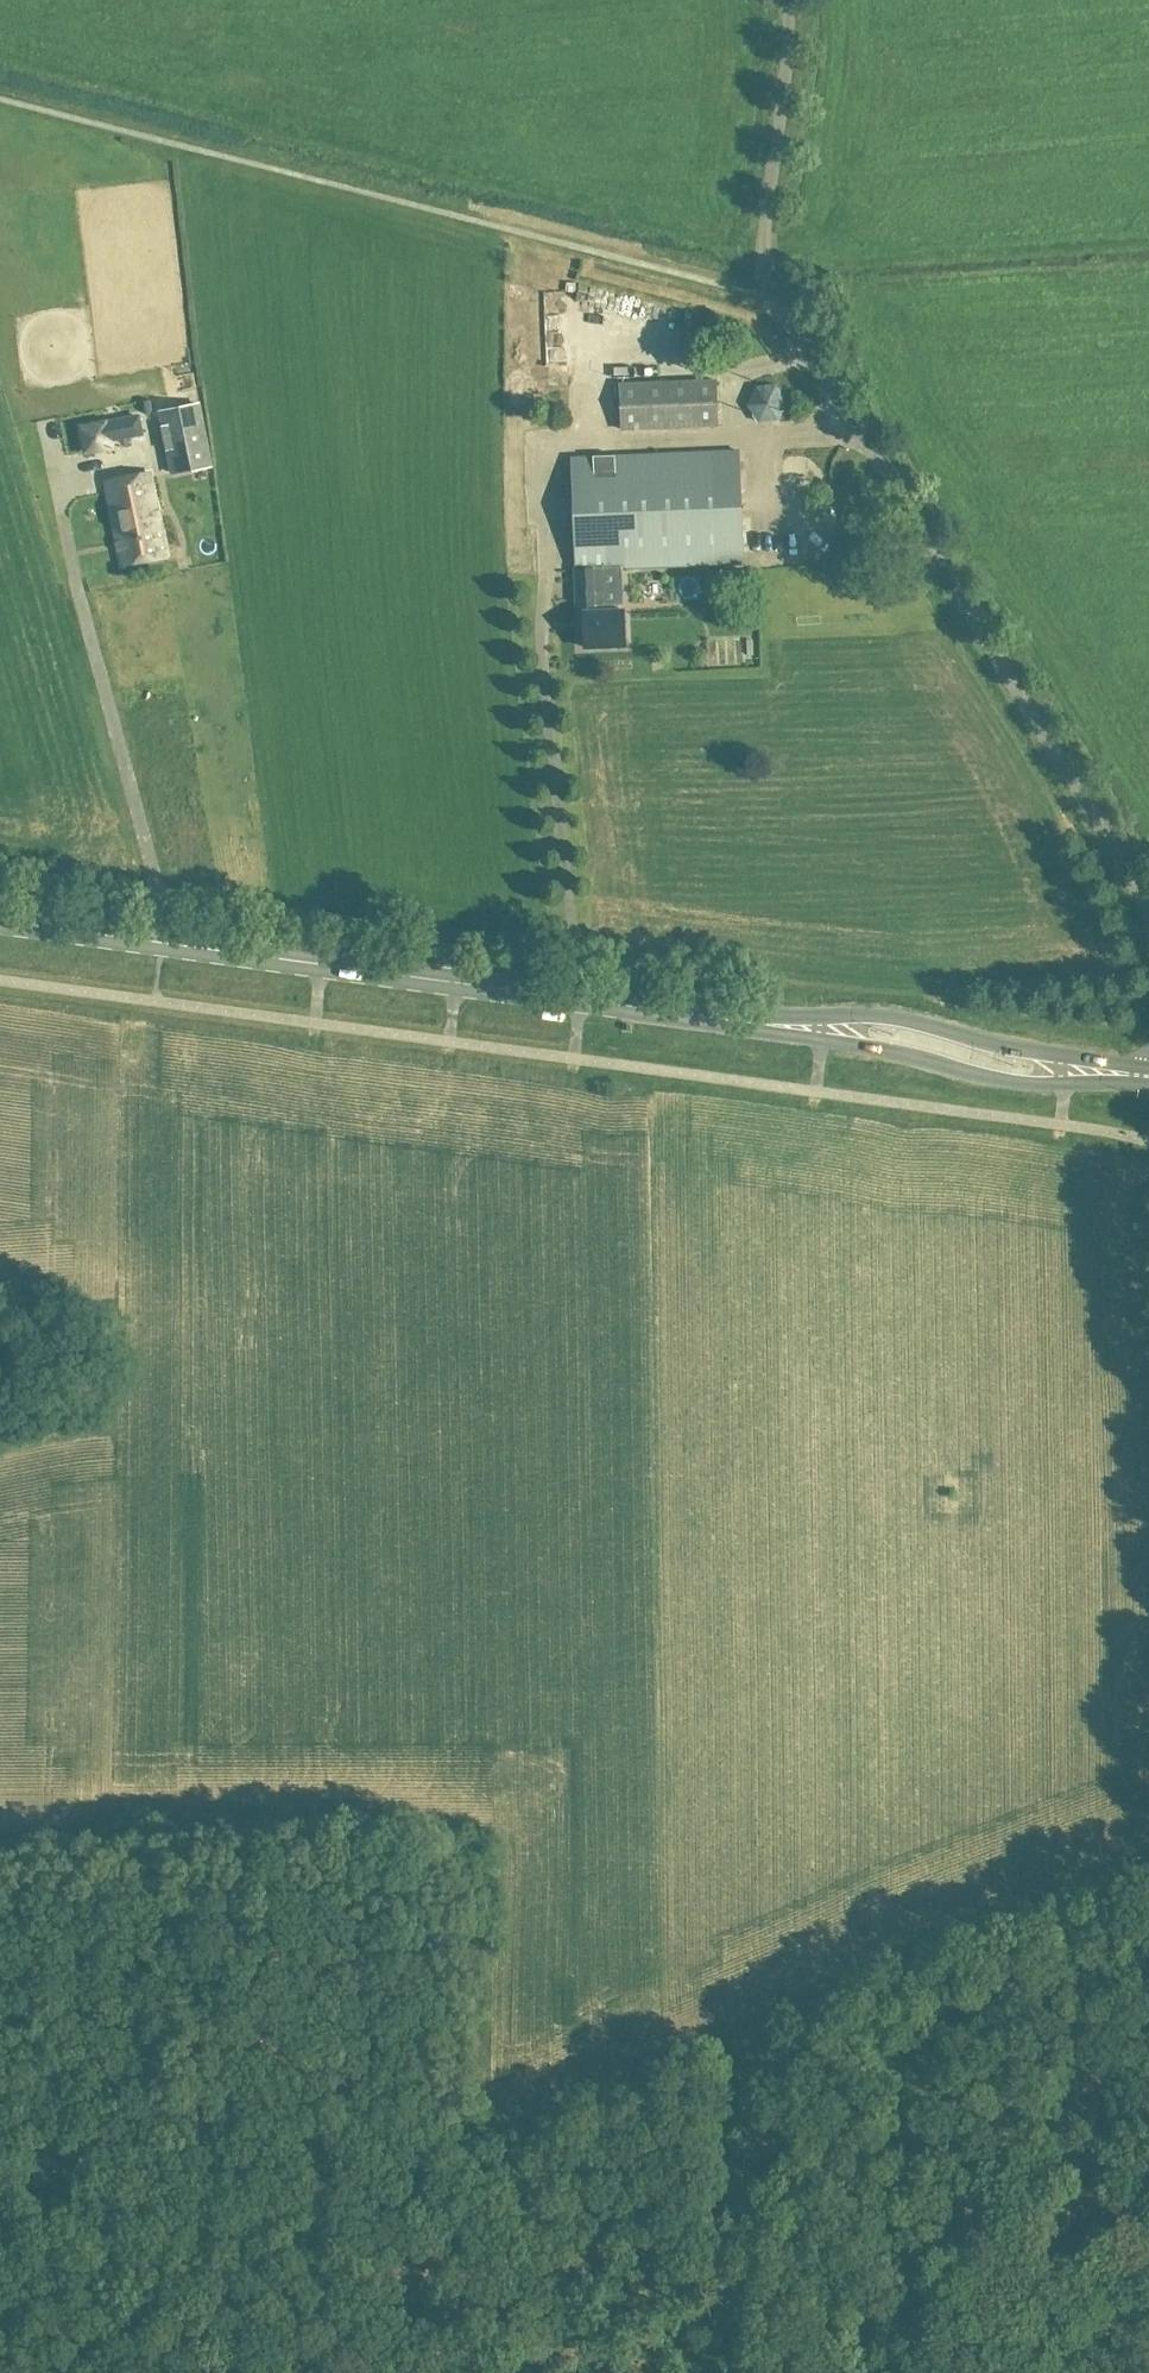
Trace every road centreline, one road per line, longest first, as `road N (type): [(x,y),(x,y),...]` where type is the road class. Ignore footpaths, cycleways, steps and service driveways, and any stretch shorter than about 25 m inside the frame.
road 1 (track): [(0,2308),(1148,1856)]
road 2 (secondary): [(1148,1070),(0,918)]
road 3 (unclassified): [(1148,917),(764,270),(790,48),(788,0)]
road 4 (track): [(753,2018),(730,2372)]

